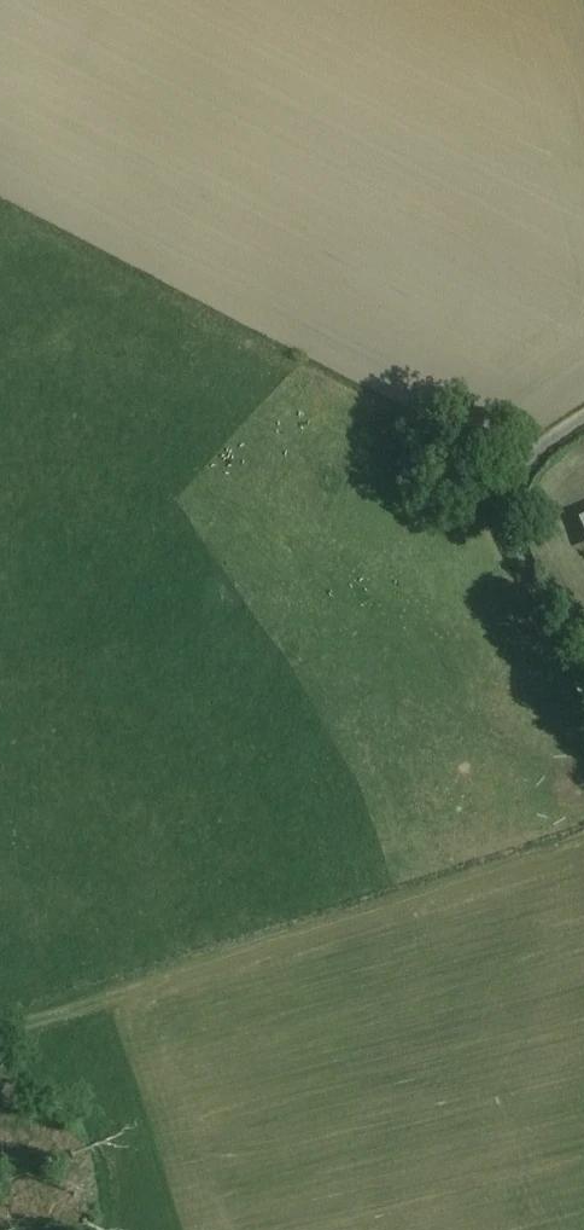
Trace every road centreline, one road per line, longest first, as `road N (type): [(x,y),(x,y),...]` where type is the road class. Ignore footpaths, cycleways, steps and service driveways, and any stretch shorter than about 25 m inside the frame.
road 1 (track): [(583,695),(525,573),(505,505),(514,461),(583,413)]

